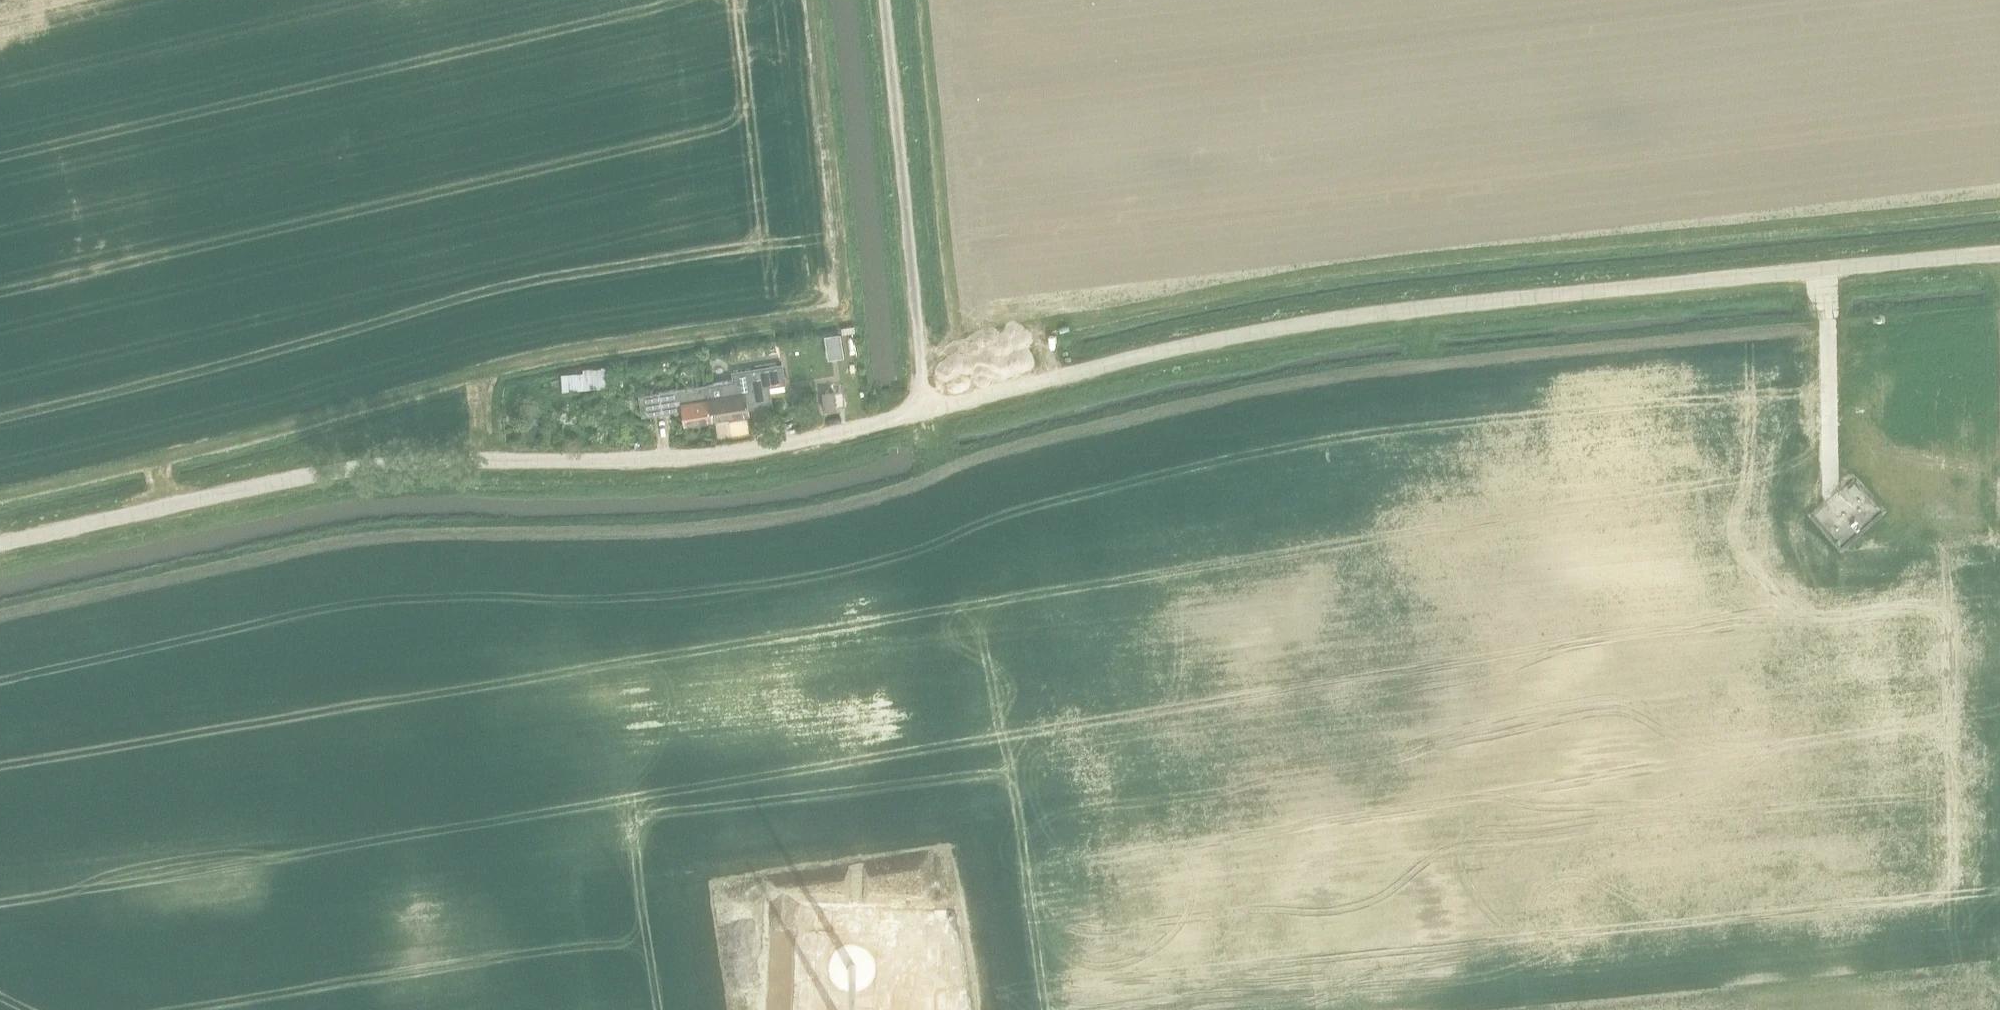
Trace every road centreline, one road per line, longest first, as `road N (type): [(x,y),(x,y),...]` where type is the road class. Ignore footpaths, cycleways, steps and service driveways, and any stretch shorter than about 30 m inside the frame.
road 1 (unclassified): [(933,416),(1216,342),(1501,305),(1999,257)]
road 2 (unclassified): [(0,550),(381,474),(765,454),(933,416)]
road 3 (unclassified): [(933,416),(887,0)]

